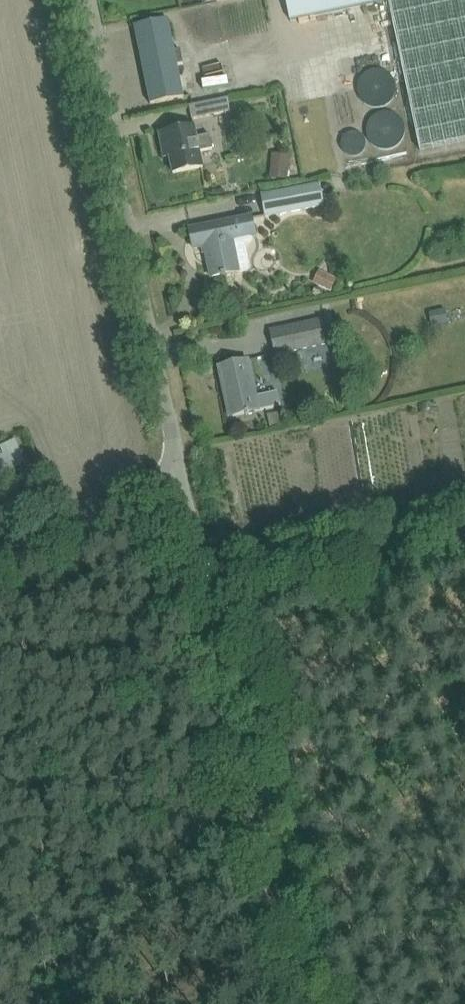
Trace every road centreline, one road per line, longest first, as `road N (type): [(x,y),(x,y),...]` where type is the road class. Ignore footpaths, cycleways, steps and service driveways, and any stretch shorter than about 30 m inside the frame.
road 1 (unclassified): [(312,1003),(194,465)]
road 2 (unclassified): [(194,465),(102,0)]
road 3 (track): [(464,540),(223,598)]
road 4 (unclassified): [(0,555),(194,465)]

